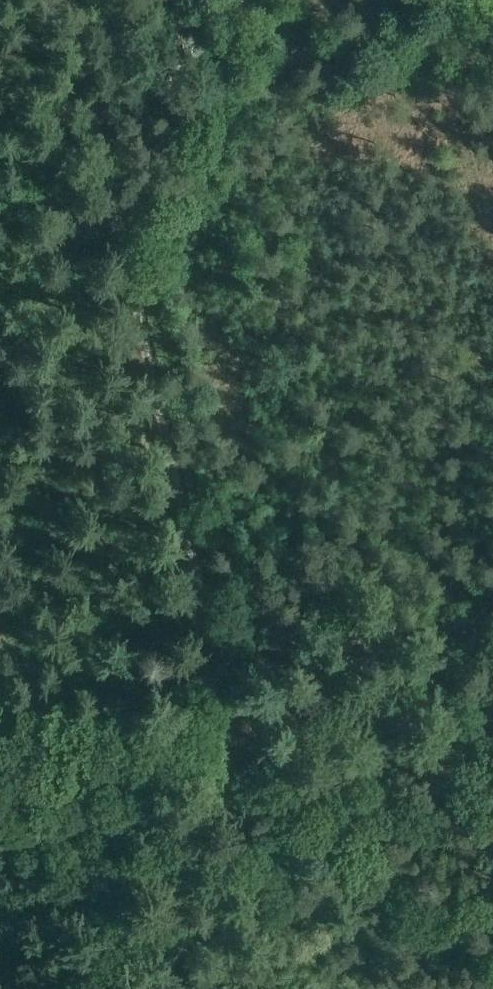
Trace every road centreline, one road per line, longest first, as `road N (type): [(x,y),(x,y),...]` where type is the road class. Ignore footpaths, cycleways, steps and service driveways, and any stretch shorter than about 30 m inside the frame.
road 1 (track): [(74,0),(222,729)]
road 2 (track): [(492,947),(251,741),(222,729)]
road 3 (track): [(222,729),(367,682),(492,609)]
road 4 (track): [(123,248),(170,209),(185,184),(244,0)]
road 5 (track): [(171,988),(214,740),(222,729)]
road 6 (track): [(0,786),(222,729)]

